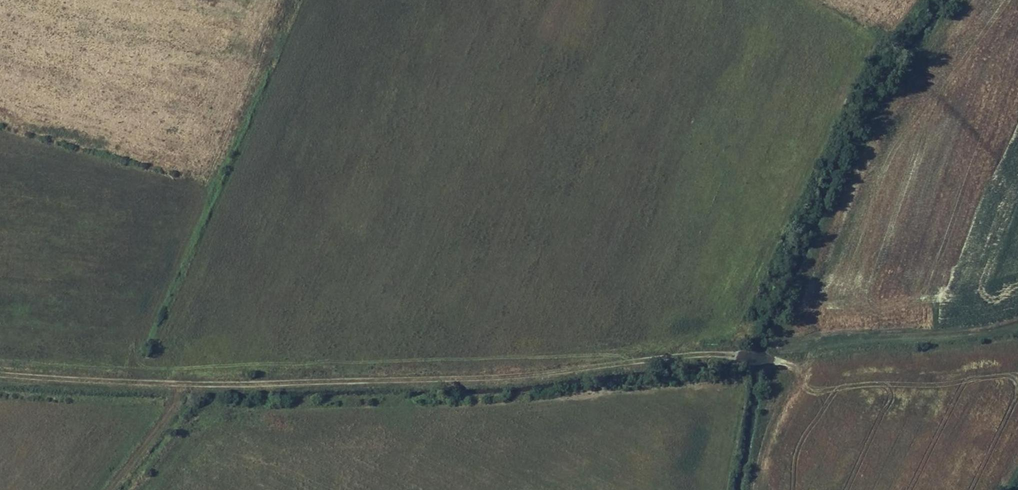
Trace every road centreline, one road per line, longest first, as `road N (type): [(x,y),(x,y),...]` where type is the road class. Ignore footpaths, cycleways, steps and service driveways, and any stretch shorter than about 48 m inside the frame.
road 1 (track): [(179,389),(503,383),(775,346)]
road 2 (track): [(1017,321),(775,346)]
road 3 (track): [(0,376),(179,389)]
road 4 (track): [(179,389),(110,489)]

